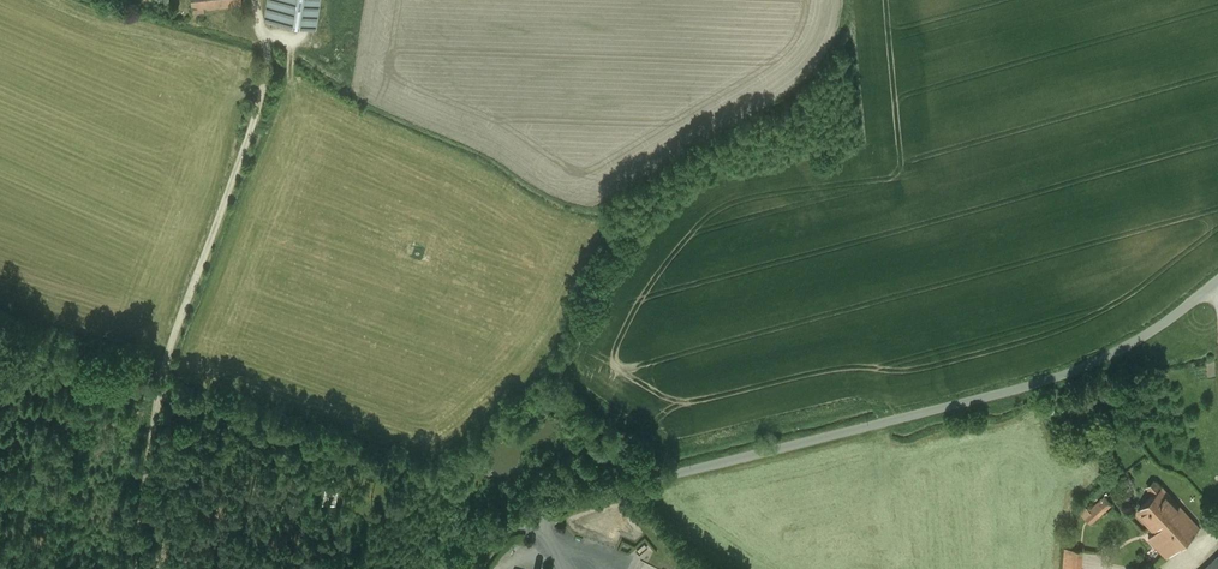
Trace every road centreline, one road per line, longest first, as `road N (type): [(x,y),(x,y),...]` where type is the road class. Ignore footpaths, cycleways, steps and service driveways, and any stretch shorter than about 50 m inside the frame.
road 1 (unclassified): [(450,568),(544,509),(1072,372),(1146,337),(1217,280)]

